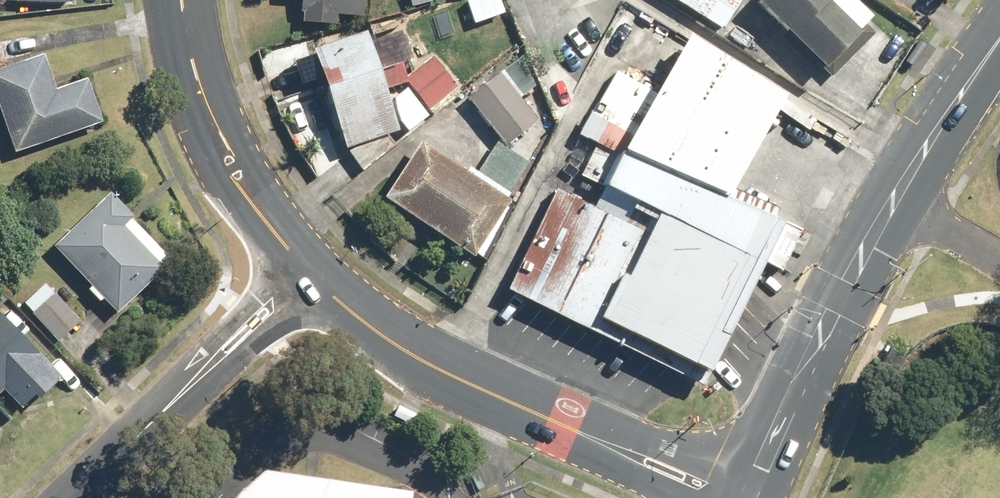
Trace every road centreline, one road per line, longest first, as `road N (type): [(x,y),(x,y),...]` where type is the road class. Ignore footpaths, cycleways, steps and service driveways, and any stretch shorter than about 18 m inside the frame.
road 1 (tertiary): [(999,22),(867,259),(760,478)]
road 2 (tertiary): [(314,266),(445,355),(618,430)]
road 3 (residential): [(77,497),(314,266)]
road 4 (tertiary): [(192,0),(199,73),(240,182),(314,266)]
road 5 (tertiary): [(618,430),(669,437),(760,478)]

